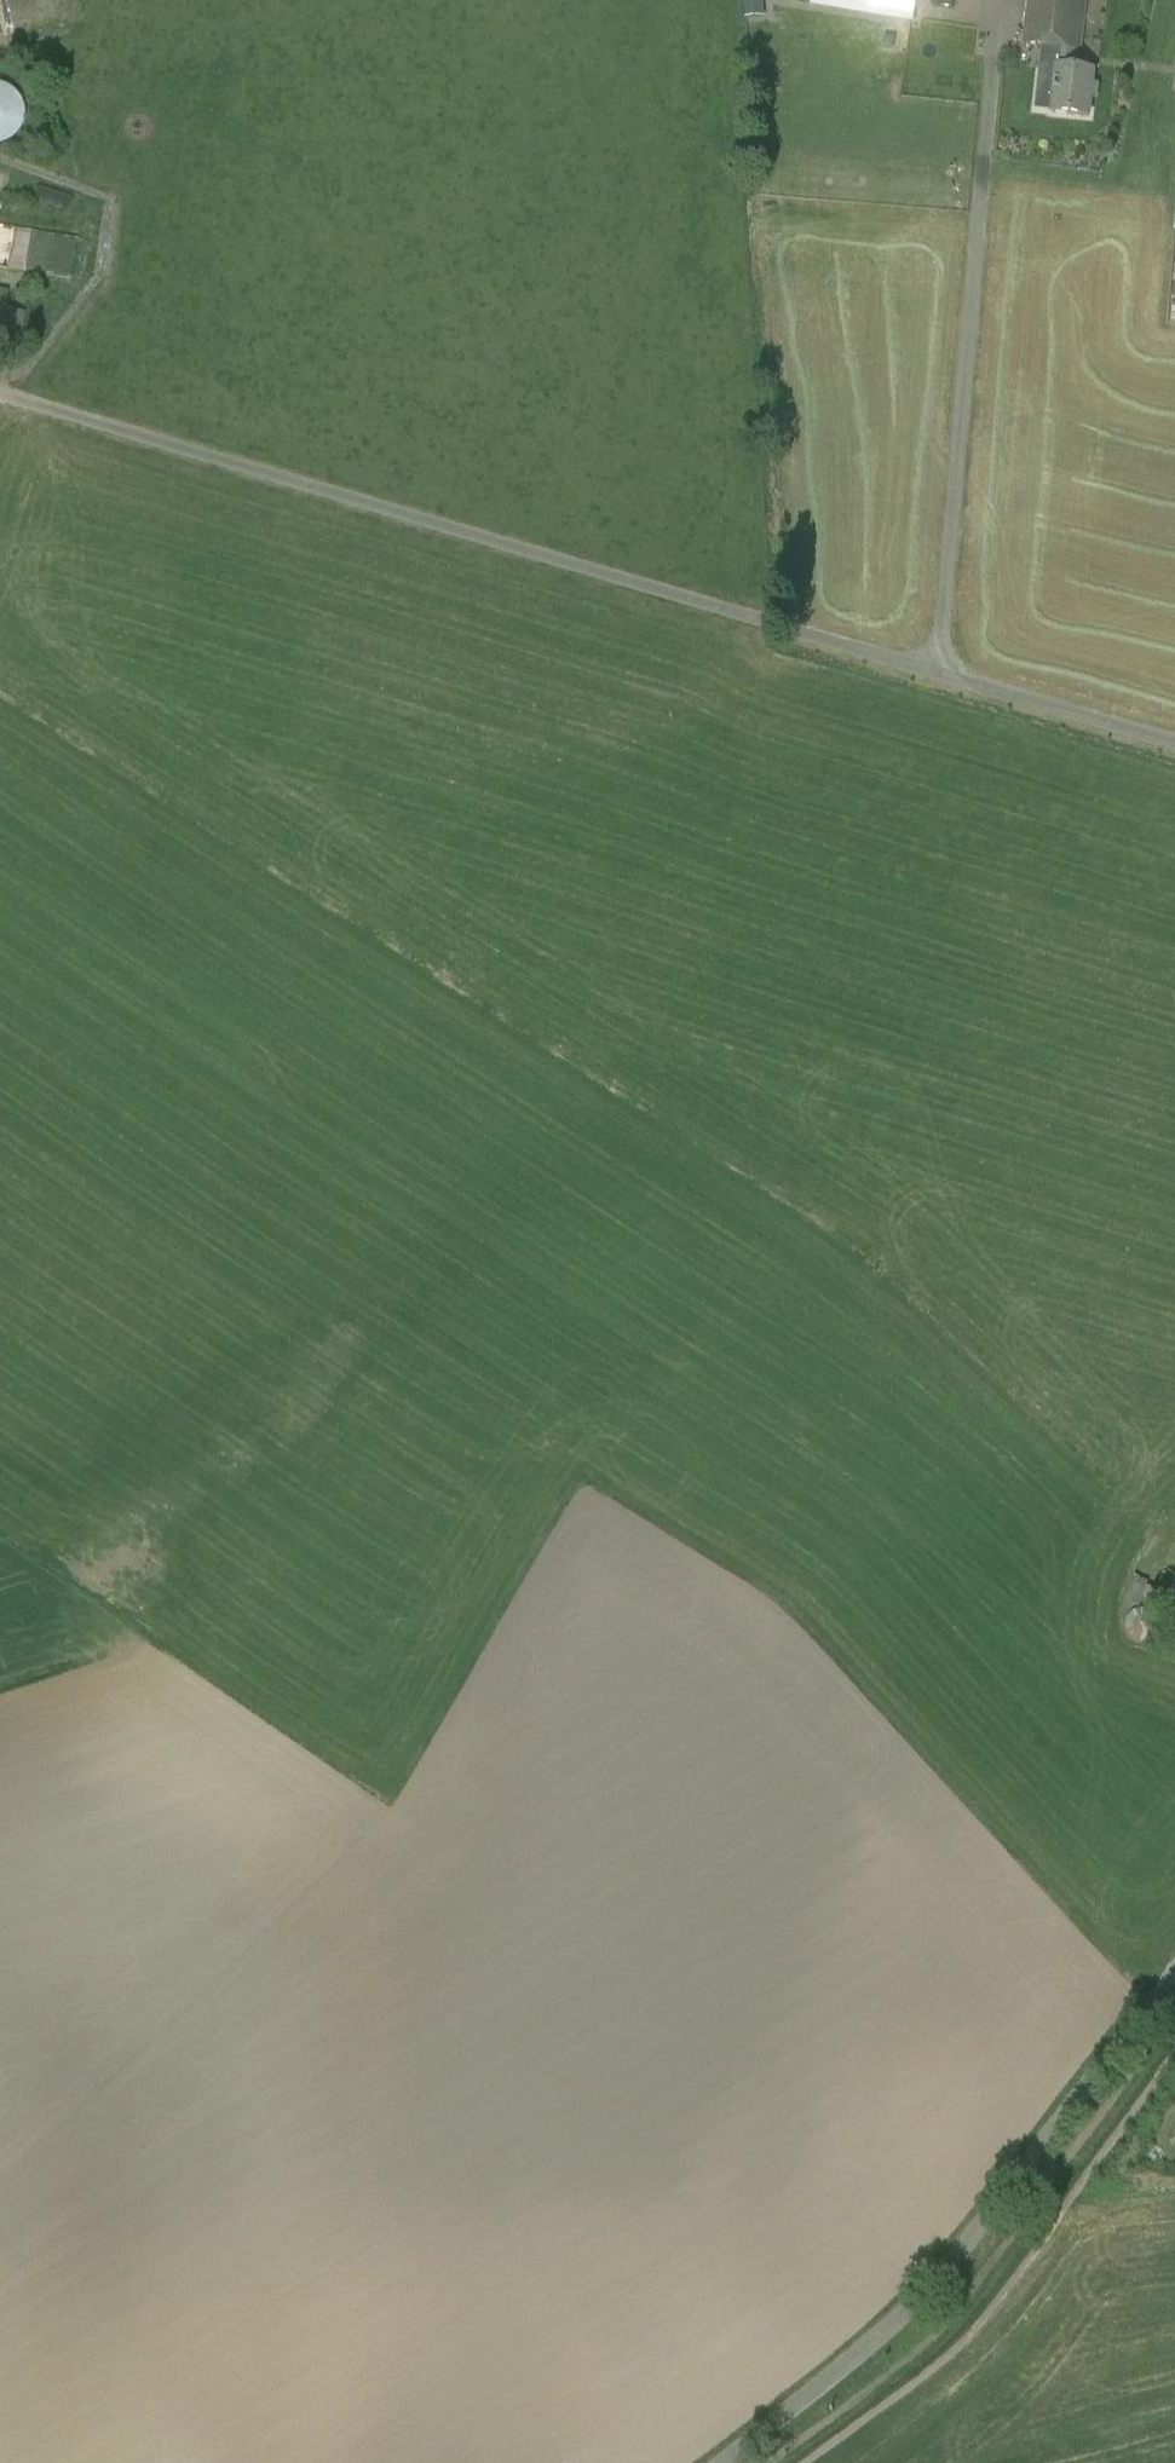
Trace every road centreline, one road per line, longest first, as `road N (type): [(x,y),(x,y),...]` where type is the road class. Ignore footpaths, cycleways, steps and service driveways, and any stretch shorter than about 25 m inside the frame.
road 1 (unclassified): [(1174,749),(20,399)]
road 2 (unclassified): [(753,2462),(860,2385),(1004,2232),(1174,2010)]

